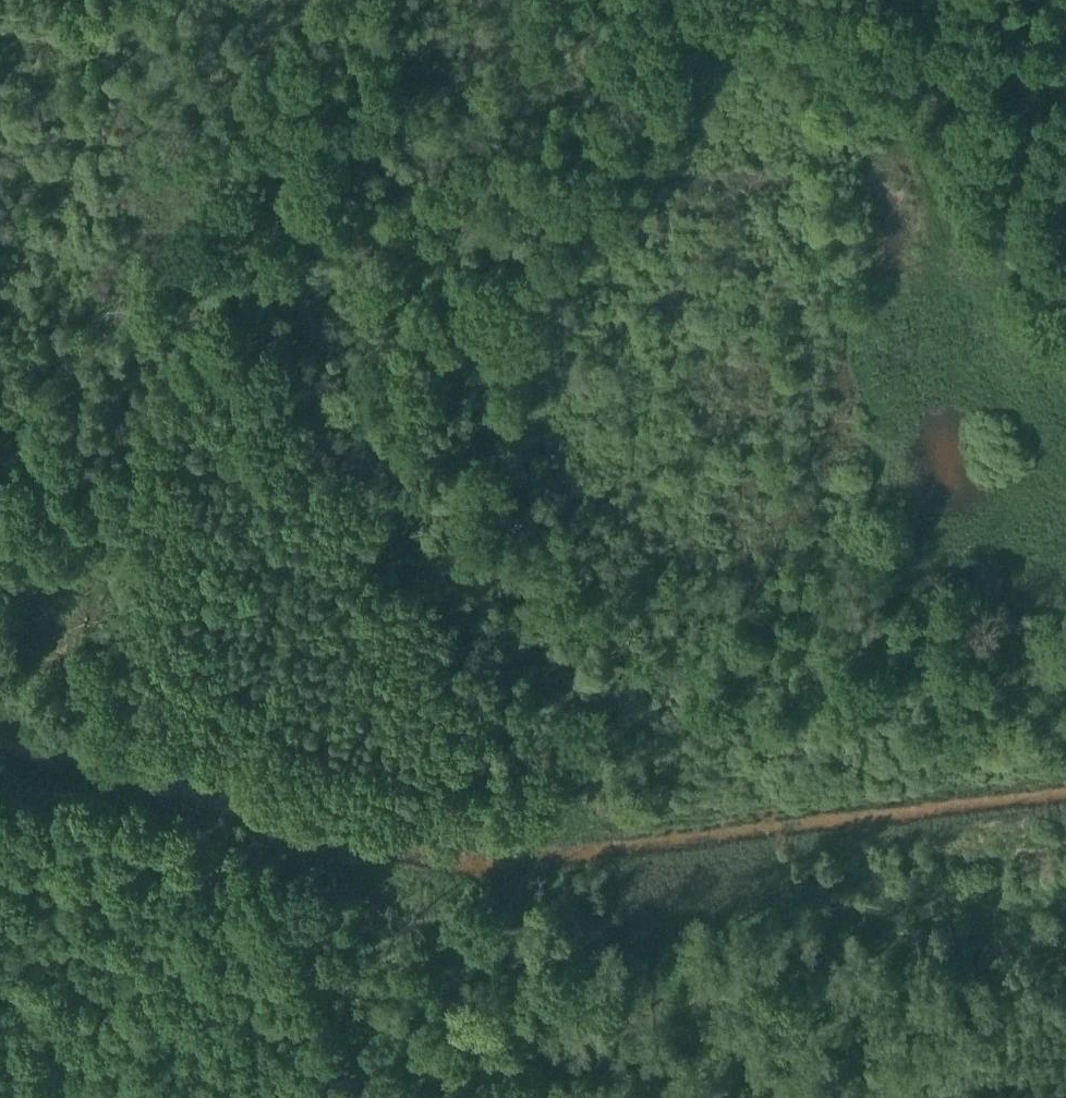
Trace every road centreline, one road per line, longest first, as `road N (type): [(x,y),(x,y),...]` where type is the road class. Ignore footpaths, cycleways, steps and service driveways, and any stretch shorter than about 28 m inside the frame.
road 1 (track): [(0,714),(283,792),(313,0)]
road 2 (track): [(596,891),(428,896),(0,772)]
road 3 (track): [(373,1097),(279,904),(293,854)]

